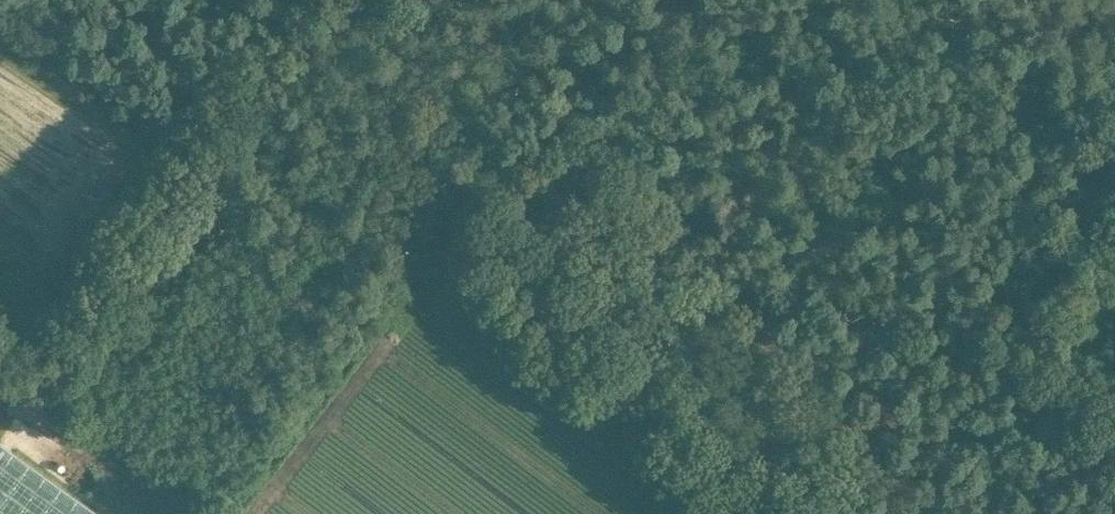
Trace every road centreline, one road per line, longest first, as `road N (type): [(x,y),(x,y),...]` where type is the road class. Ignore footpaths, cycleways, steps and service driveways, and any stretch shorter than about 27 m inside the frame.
road 1 (track): [(503,0),(946,513)]

